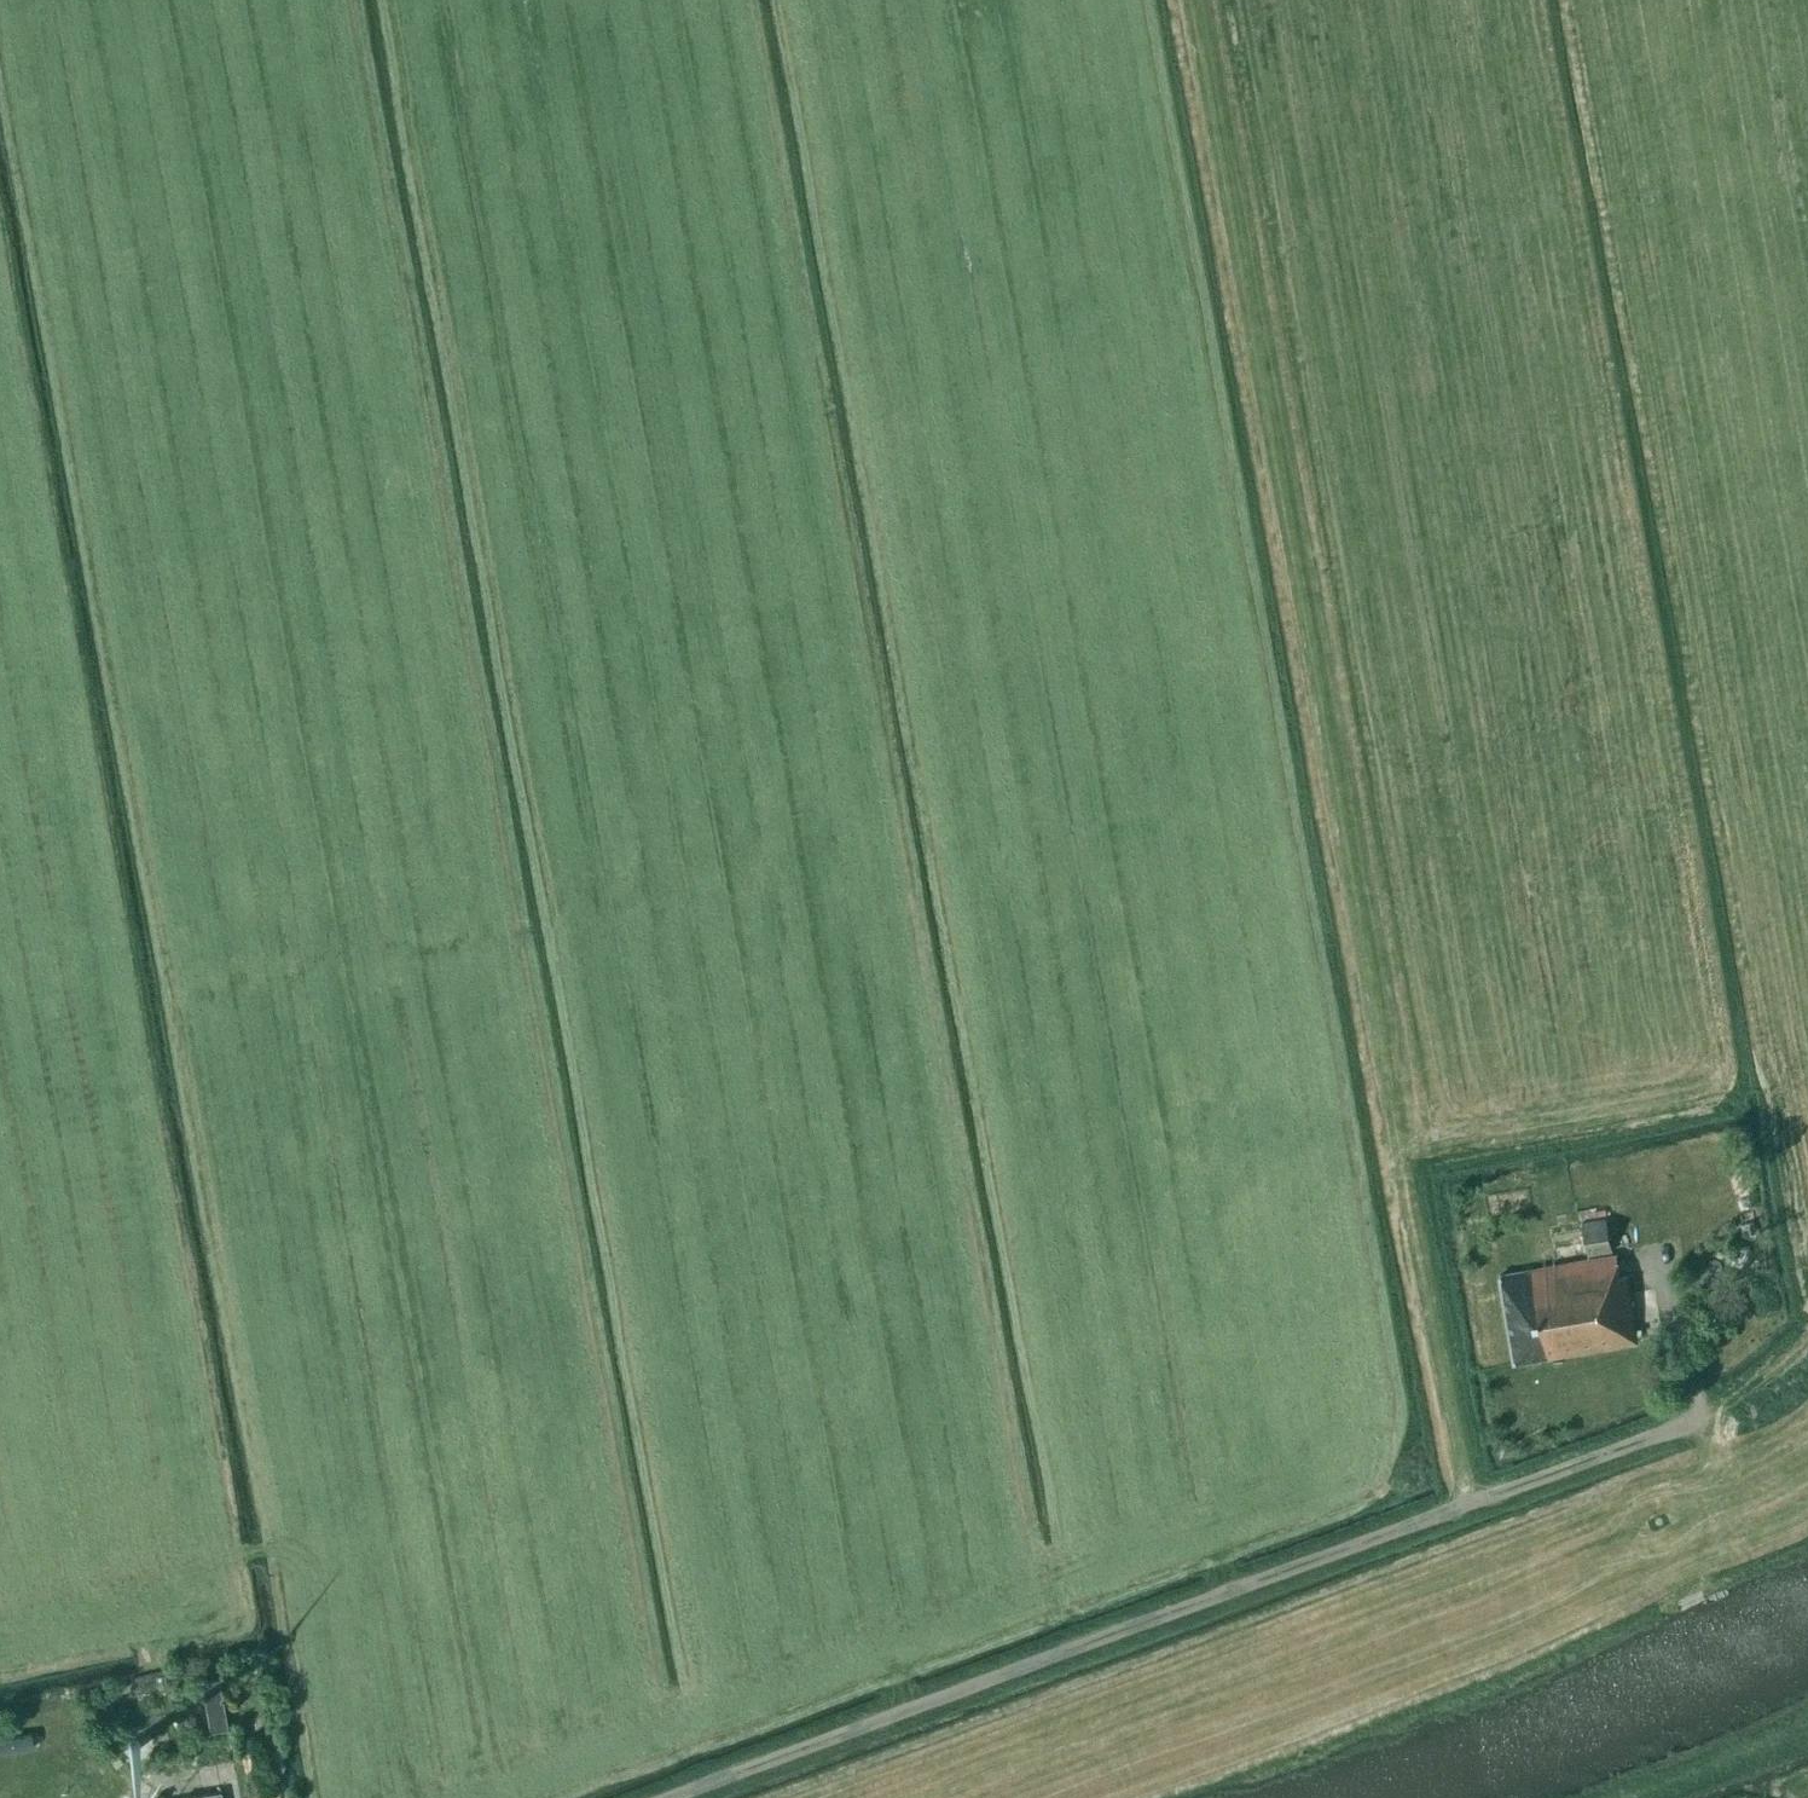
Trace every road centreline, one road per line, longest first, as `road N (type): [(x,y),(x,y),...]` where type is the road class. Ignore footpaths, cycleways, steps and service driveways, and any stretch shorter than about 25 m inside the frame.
road 1 (track): [(1698,1413),(1723,1404),(1807,1334)]

